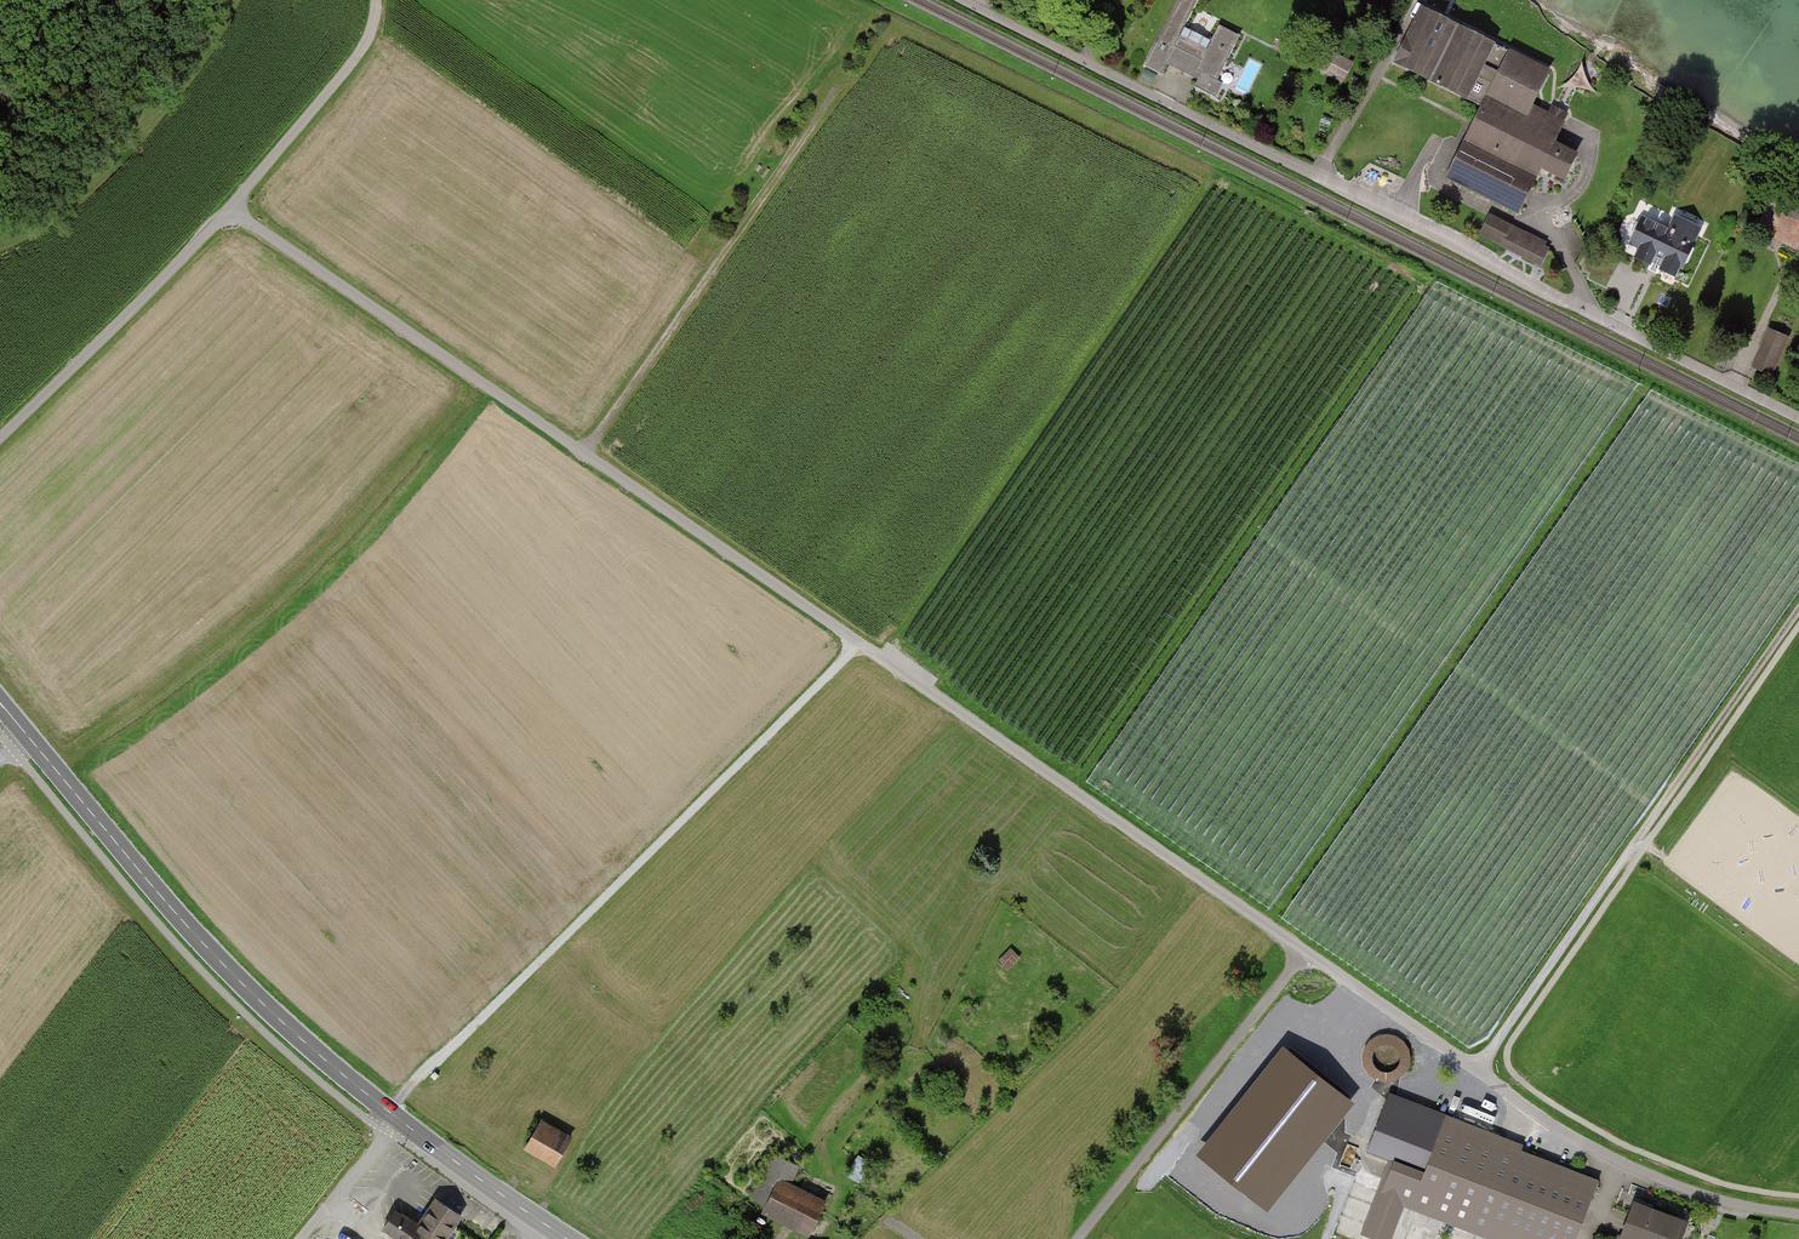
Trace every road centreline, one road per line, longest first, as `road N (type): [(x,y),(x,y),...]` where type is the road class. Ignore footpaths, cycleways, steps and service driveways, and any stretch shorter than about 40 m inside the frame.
road 1 (residential): [(234,208),(1549,1125),(1702,1195),(1798,1215)]
road 2 (unclassified): [(964,0),(1271,155),(1437,228),(1798,417)]
road 3 (primary): [(568,1238),(397,1119),(254,996),(0,701)]
road 4 (track): [(1798,607),(1476,1070)]
road 5 (track): [(840,84),(585,452)]
road 6 (track): [(1437,287),(1798,470)]
road 7 (track): [(1078,1238),(1305,951)]
road 8 (residential): [(0,439),(234,208)]
road 9 (residential): [(234,208),(362,51),(377,0)]
road 10 (track): [(397,1119),(301,1238)]

